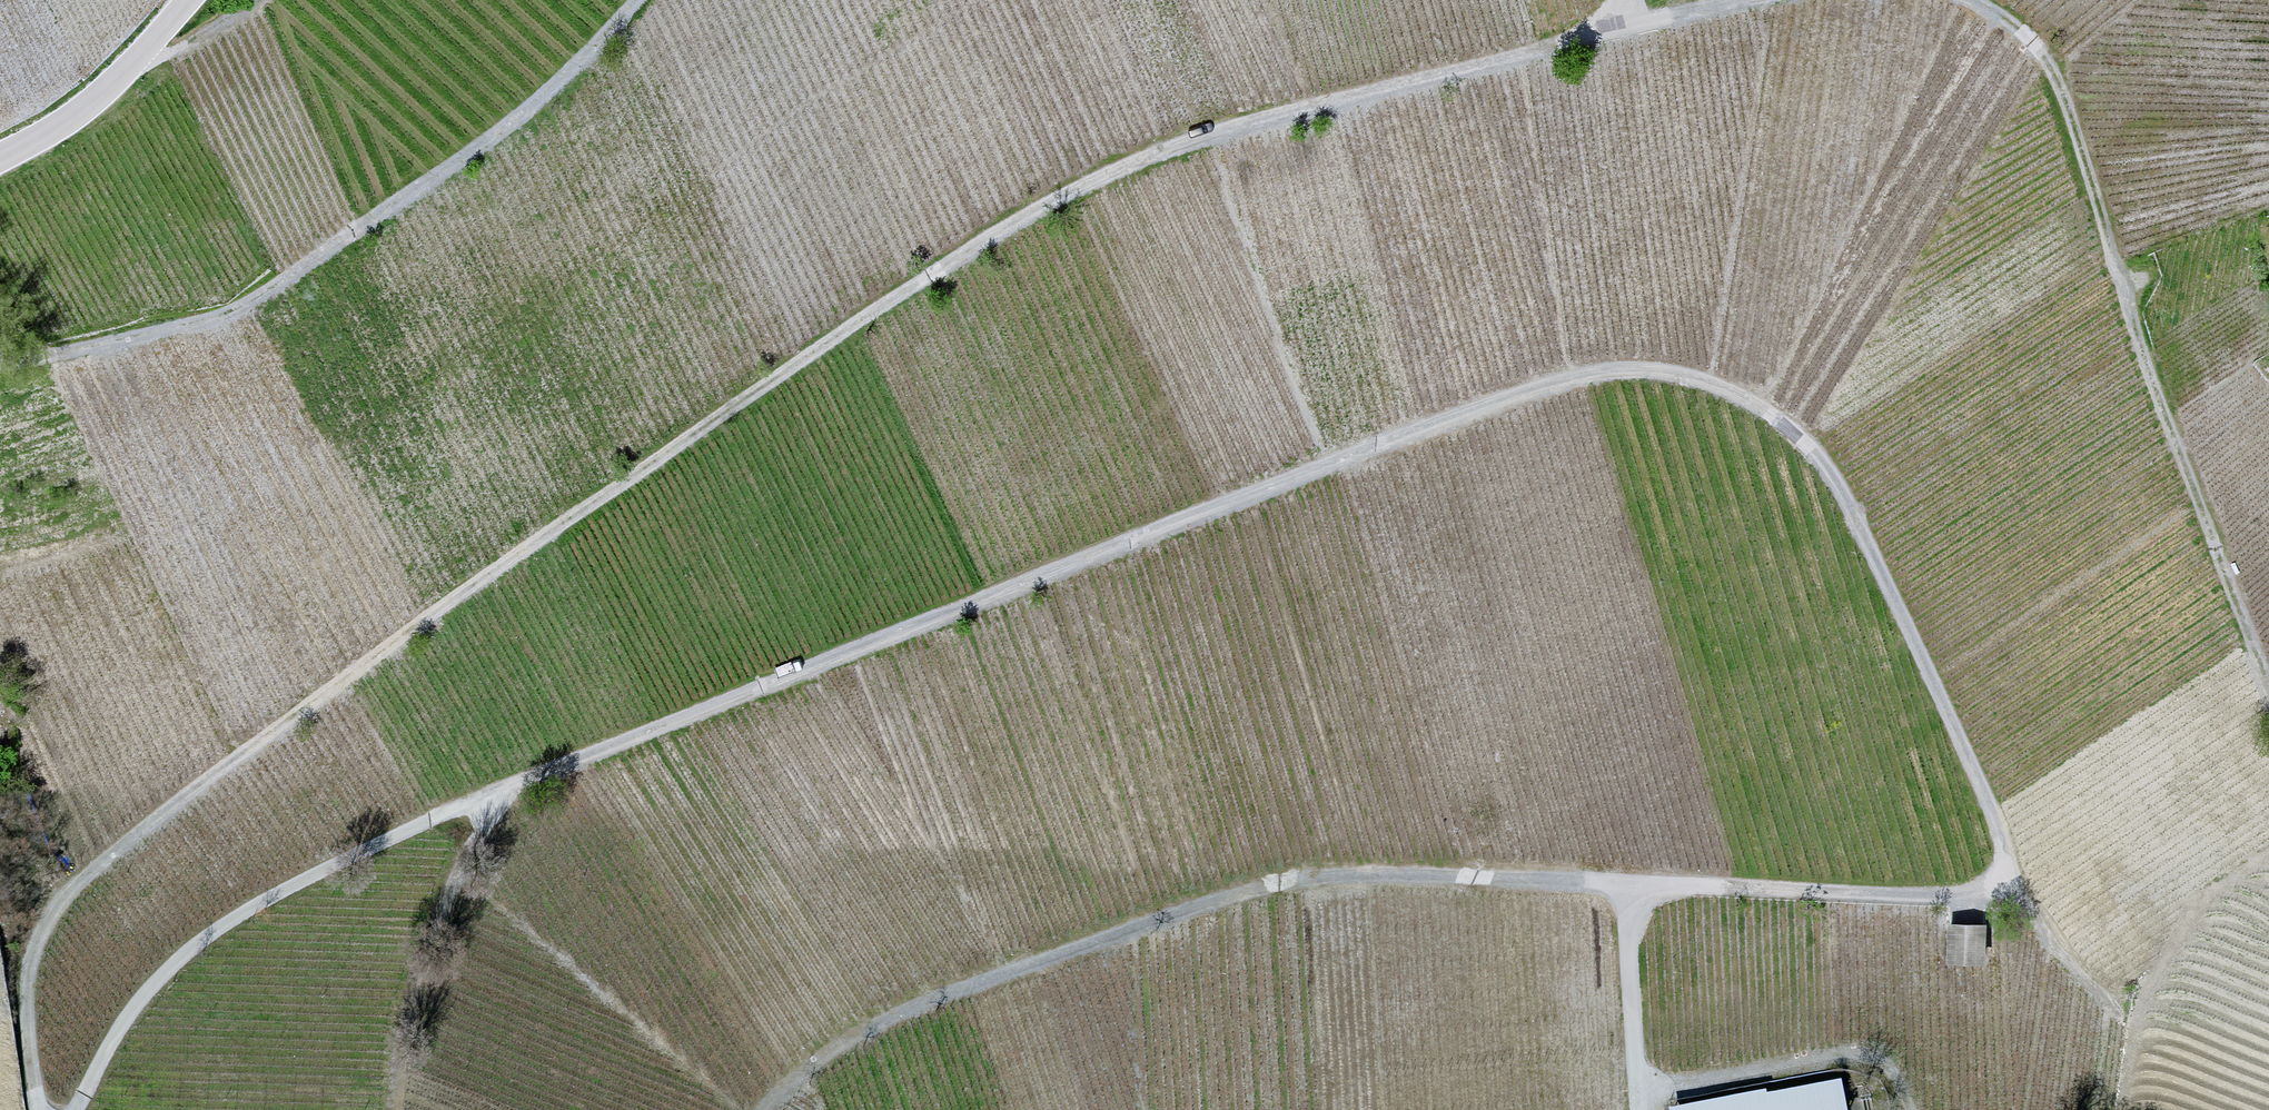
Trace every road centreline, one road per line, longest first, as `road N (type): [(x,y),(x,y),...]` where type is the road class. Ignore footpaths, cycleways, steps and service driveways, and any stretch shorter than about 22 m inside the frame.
road 1 (track): [(89,1109),(162,981),(215,931),(305,878),(1356,452),(1587,374),(1668,361),(1786,405),(1841,460),(1877,523),(2004,831),(2001,866),(1984,897),(1942,907),(1633,890)]
road 2 (track): [(1762,0),(1609,30),(1504,67),(1267,122),(1067,198),(901,302),(544,544),(85,888),(51,933),(40,985),(52,1109)]
road 3 (track): [(1633,890),(1361,875),(1263,890),(866,1032),(770,1109)]
road 4 (track): [(2268,704),(2151,336),(2082,81),(2048,30),(2009,0)]
road 5 (track): [(0,367),(226,325),(537,101),(640,0)]
road 6 (tertiary): [(0,157),(69,121),(130,65),(183,0)]
road 7 (track): [(1644,1109),(1633,890)]
road 8 (track): [(130,65),(205,59),(268,0)]

